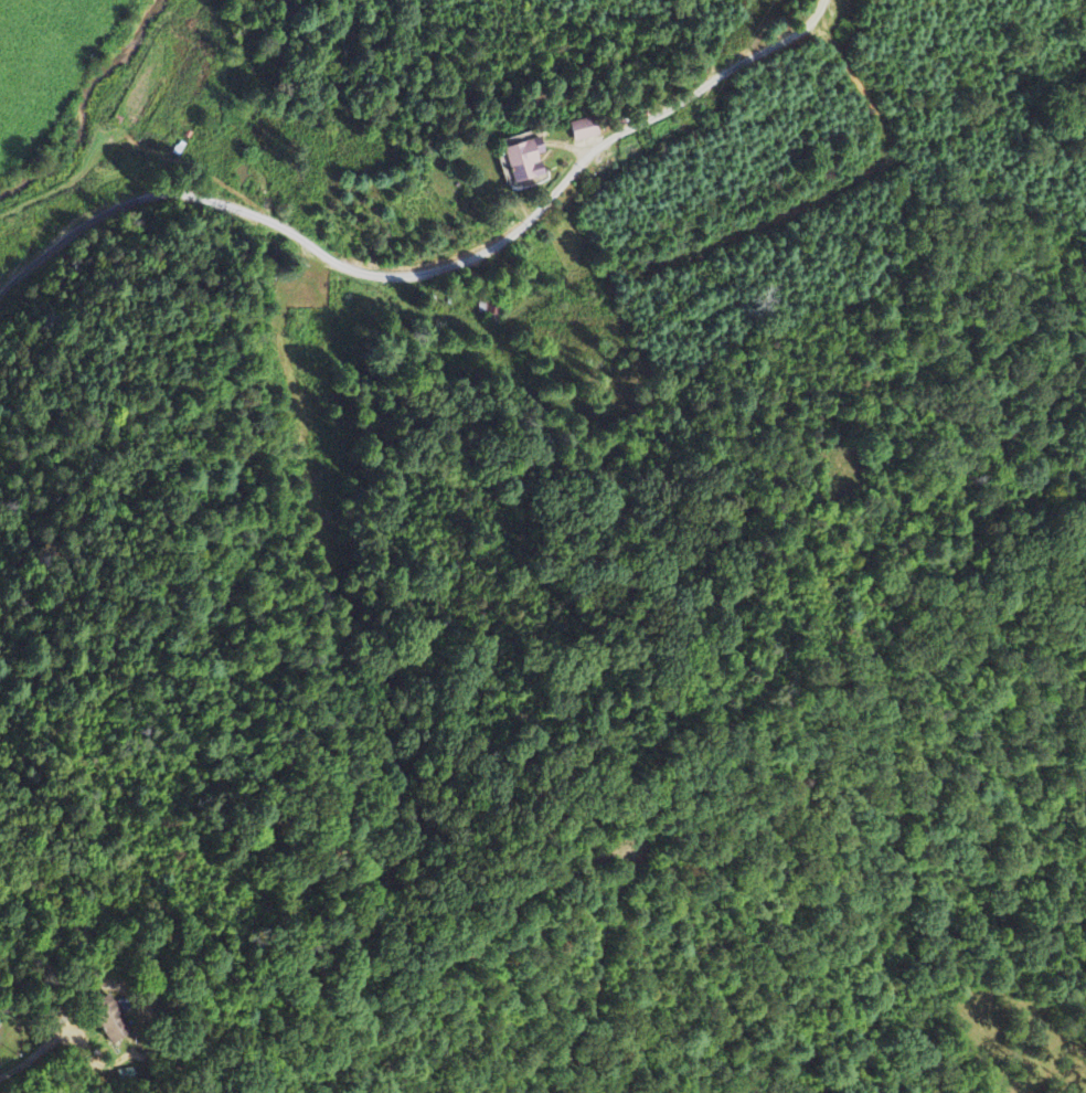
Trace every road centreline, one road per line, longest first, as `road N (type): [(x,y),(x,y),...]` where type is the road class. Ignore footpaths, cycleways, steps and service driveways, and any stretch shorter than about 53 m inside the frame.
road 1 (residential): [(825,0),(801,30),(601,145),(523,226),(461,262),(375,276),(341,266),(256,216),(163,195),(95,217),(0,297)]

